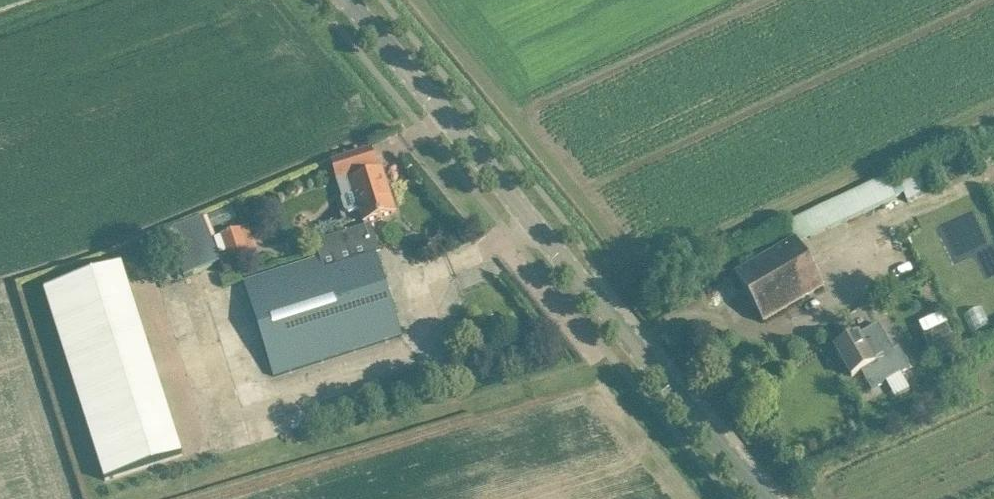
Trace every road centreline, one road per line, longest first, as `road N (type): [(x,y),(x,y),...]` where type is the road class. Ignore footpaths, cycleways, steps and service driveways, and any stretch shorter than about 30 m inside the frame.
road 1 (tertiary): [(762,498),(344,0)]

